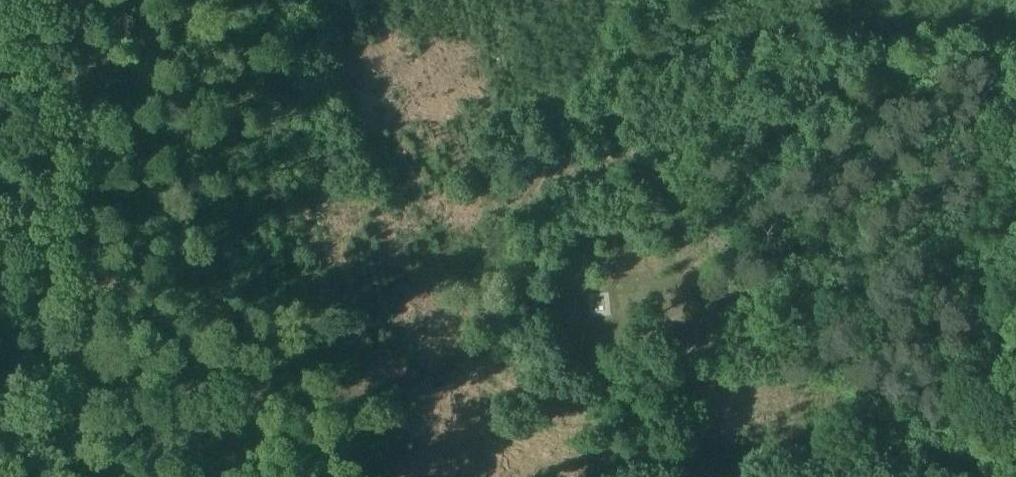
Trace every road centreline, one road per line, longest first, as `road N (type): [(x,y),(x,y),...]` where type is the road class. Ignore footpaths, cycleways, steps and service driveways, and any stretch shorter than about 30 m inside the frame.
road 1 (track): [(294,476),(271,286),(239,193),(117,42),(99,0)]

